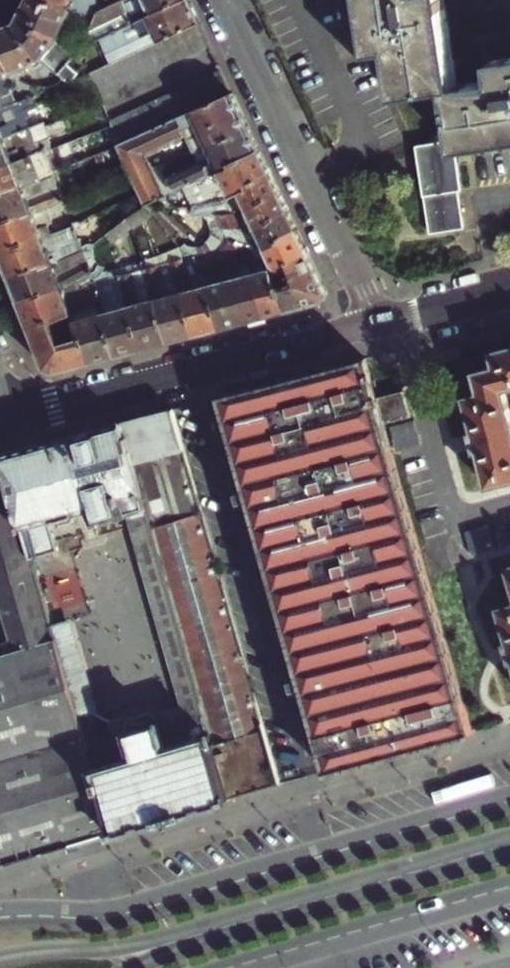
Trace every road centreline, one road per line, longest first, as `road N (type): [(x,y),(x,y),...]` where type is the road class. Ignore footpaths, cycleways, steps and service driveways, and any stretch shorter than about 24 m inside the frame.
road 1 (primary): [(509,800),(138,910),(0,918)]
road 2 (residential): [(12,418),(379,323)]
road 3 (residential): [(379,323),(229,0)]
road 4 (primary): [(239,967),(509,889)]
road 5 (residential): [(379,323),(509,289)]

